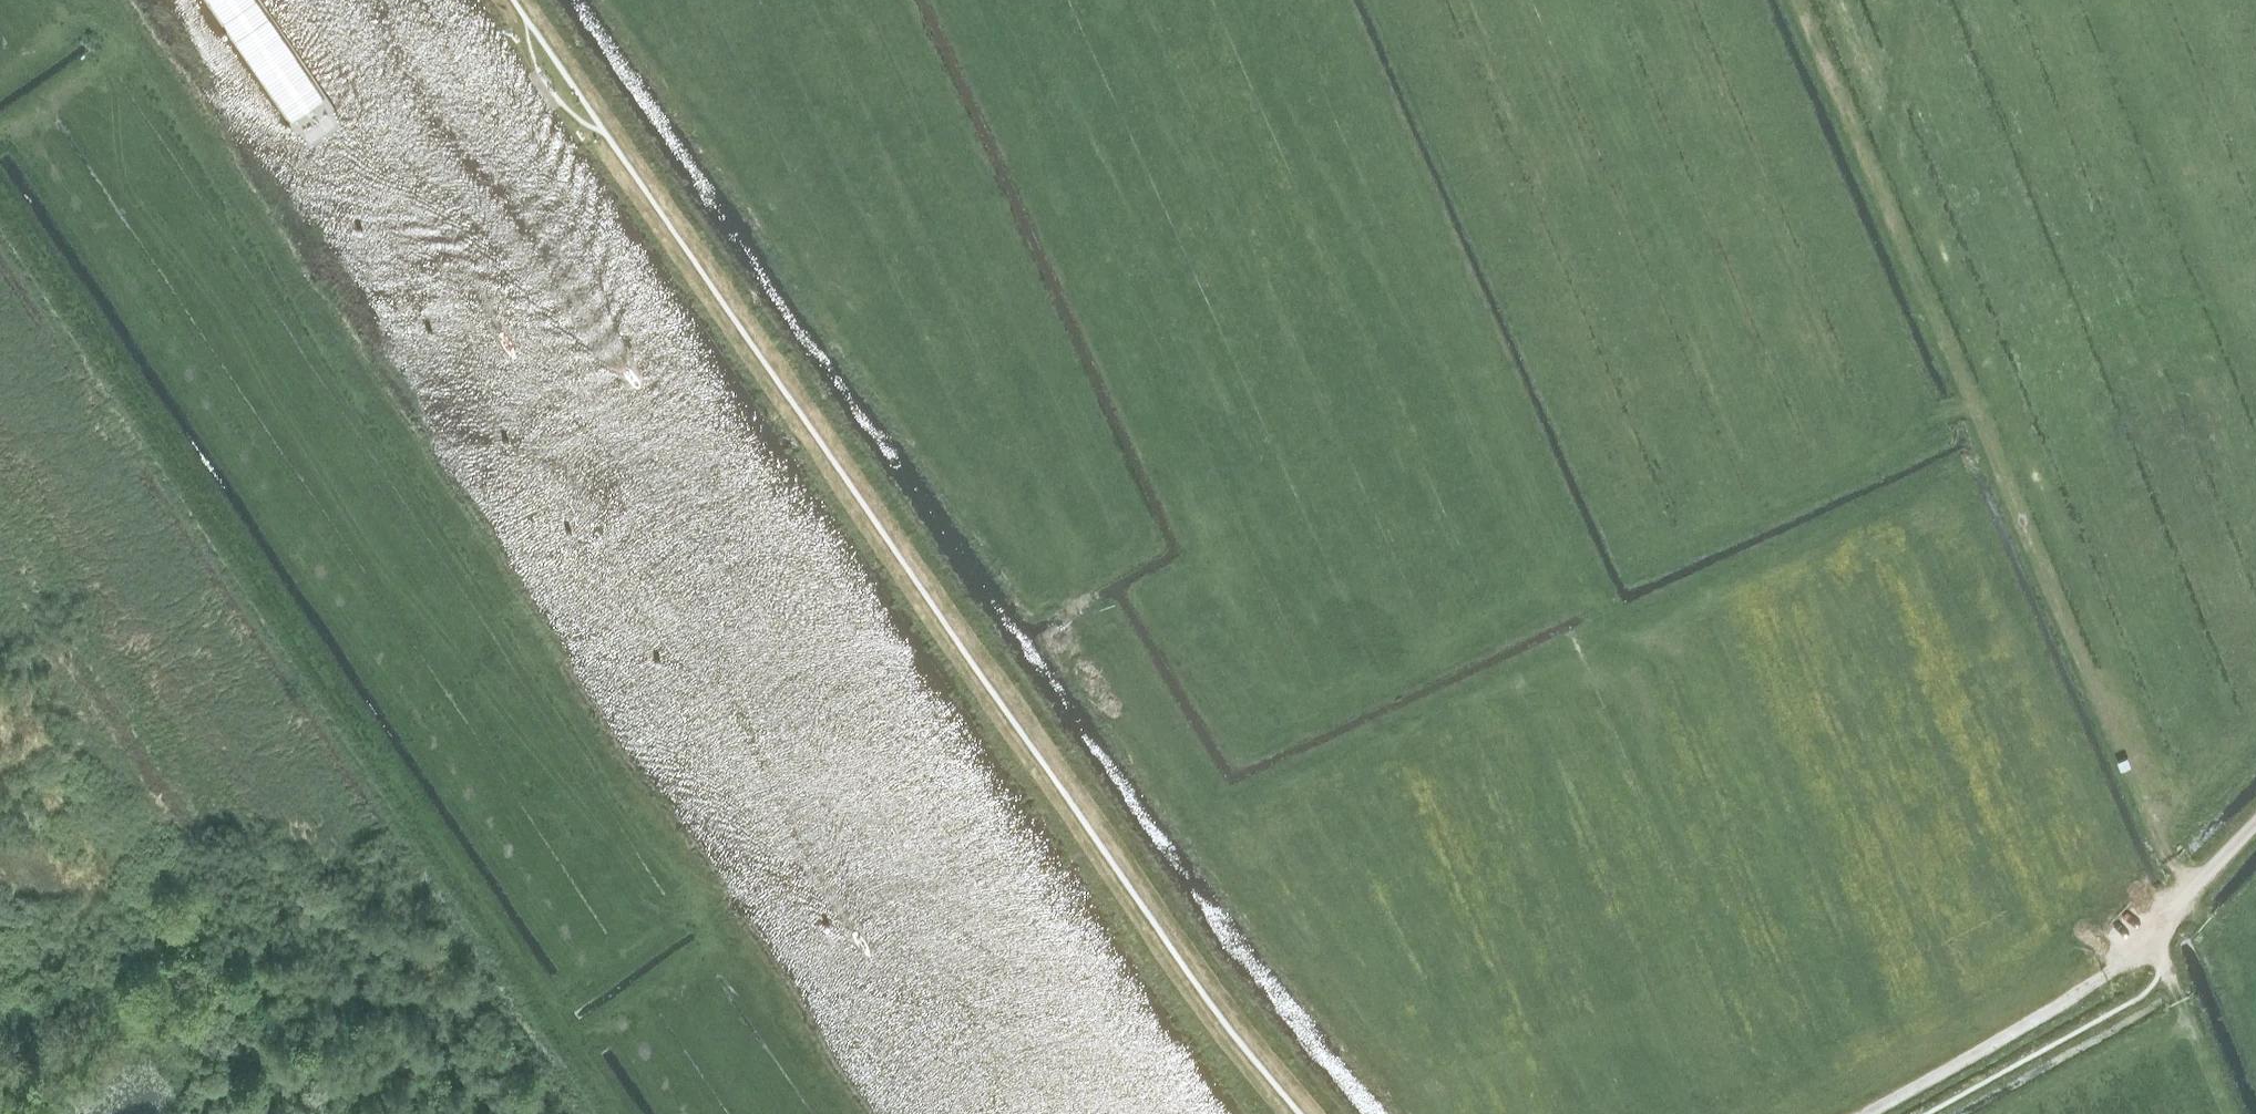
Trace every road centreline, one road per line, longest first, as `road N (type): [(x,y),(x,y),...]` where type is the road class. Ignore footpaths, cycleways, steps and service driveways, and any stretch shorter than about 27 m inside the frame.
road 1 (track): [(1862,1113),(2011,1033),(2153,940)]
road 2 (unclassified): [(2153,940),(2255,824)]

